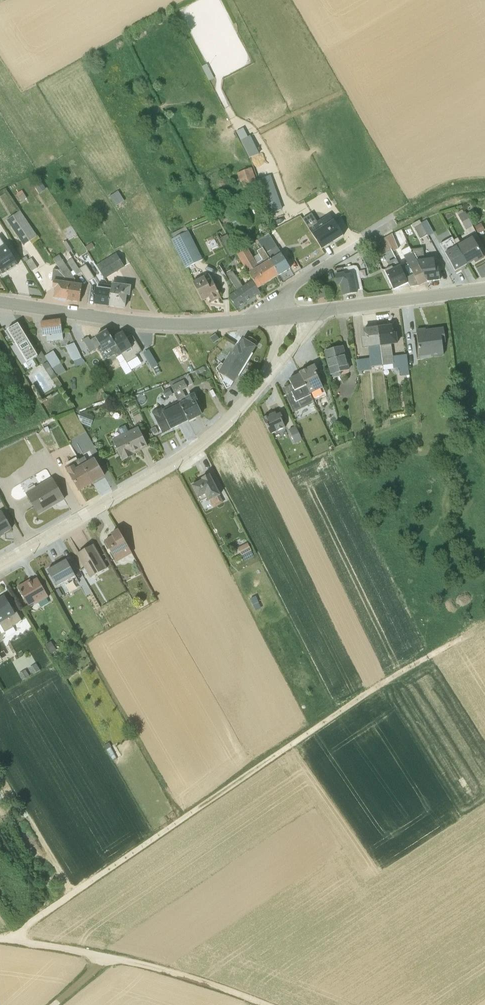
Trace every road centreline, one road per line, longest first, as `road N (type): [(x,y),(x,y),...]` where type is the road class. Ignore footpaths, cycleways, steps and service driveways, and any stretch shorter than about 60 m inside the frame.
road 1 (track): [(465,637),(384,681),(8,939)]
road 2 (residential): [(273,369),(182,457),(0,562)]
road 3 (tertiary): [(280,317),(127,322),(0,302)]
road 4 (tertiary): [(484,289),(307,314)]
road 5 (unclassified): [(262,1004),(107,957)]
road 6 (residential): [(394,222),(289,289),(280,317)]

